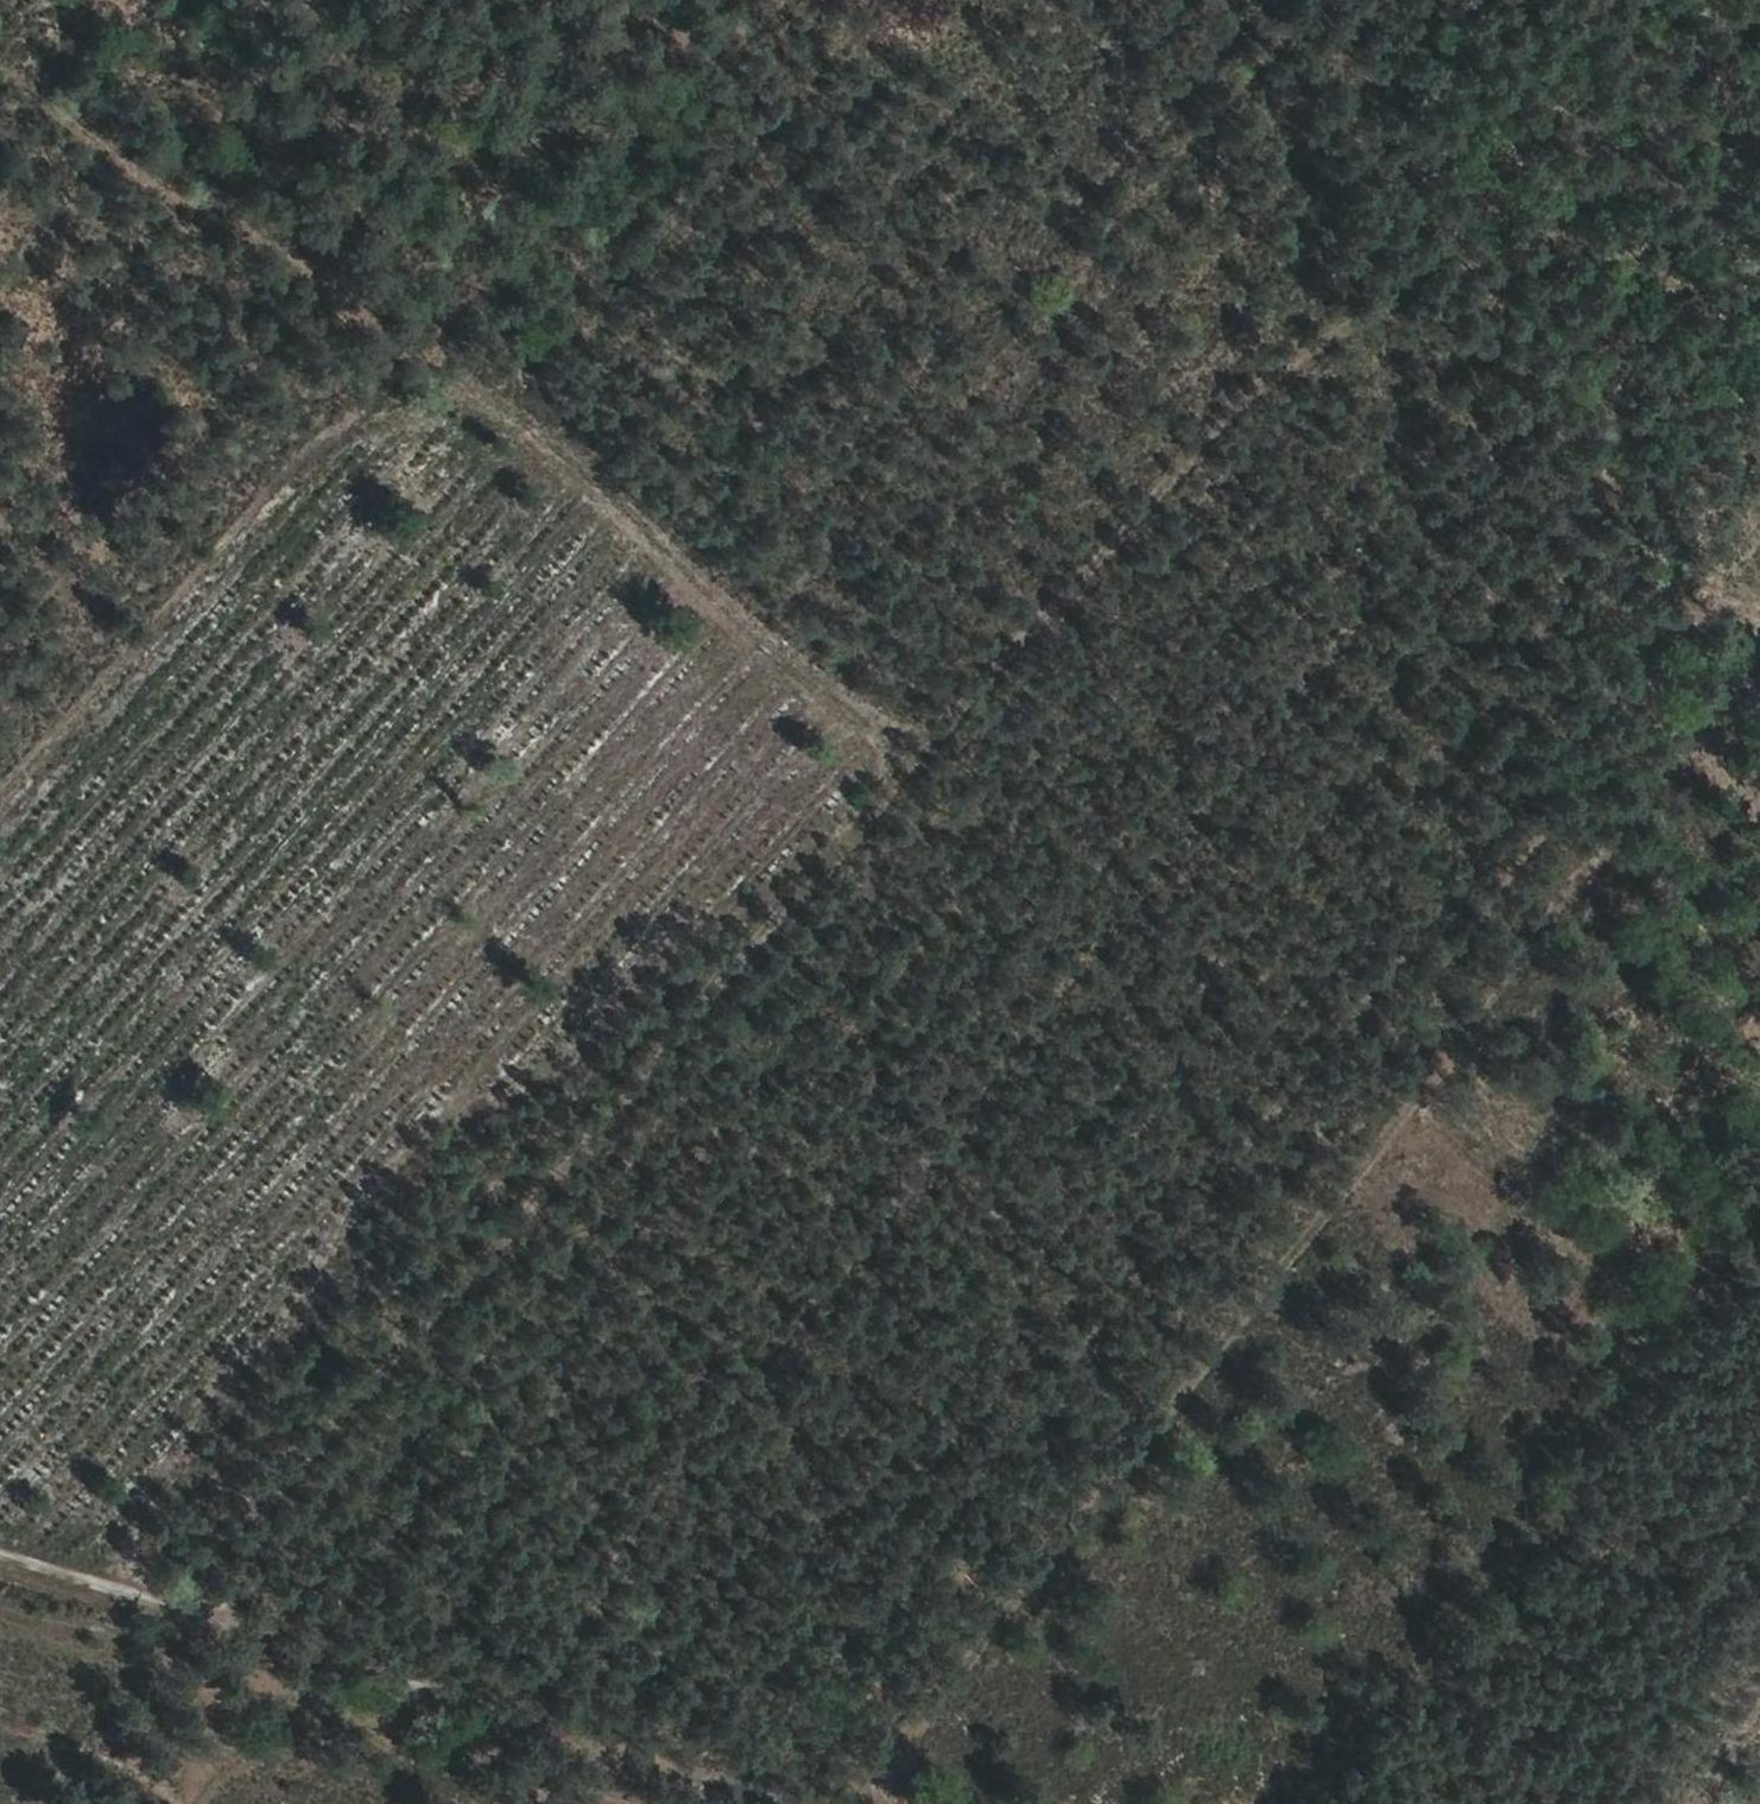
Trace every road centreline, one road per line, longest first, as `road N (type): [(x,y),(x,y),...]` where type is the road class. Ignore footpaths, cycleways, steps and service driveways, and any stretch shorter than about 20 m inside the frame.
road 1 (track): [(0,1551),(779,1803)]

